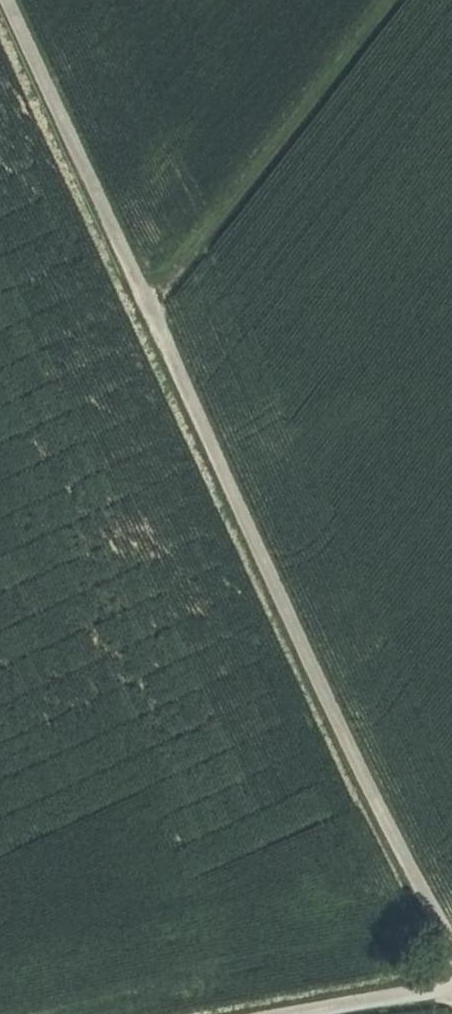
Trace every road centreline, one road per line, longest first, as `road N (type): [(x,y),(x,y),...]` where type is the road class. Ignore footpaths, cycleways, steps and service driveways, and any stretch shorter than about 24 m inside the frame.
road 1 (track): [(146,311),(451,954)]
road 2 (track): [(389,0),(146,311)]
road 3 (track): [(4,0),(146,311)]
road 4 (track): [(310,1013),(412,998),(451,979)]

